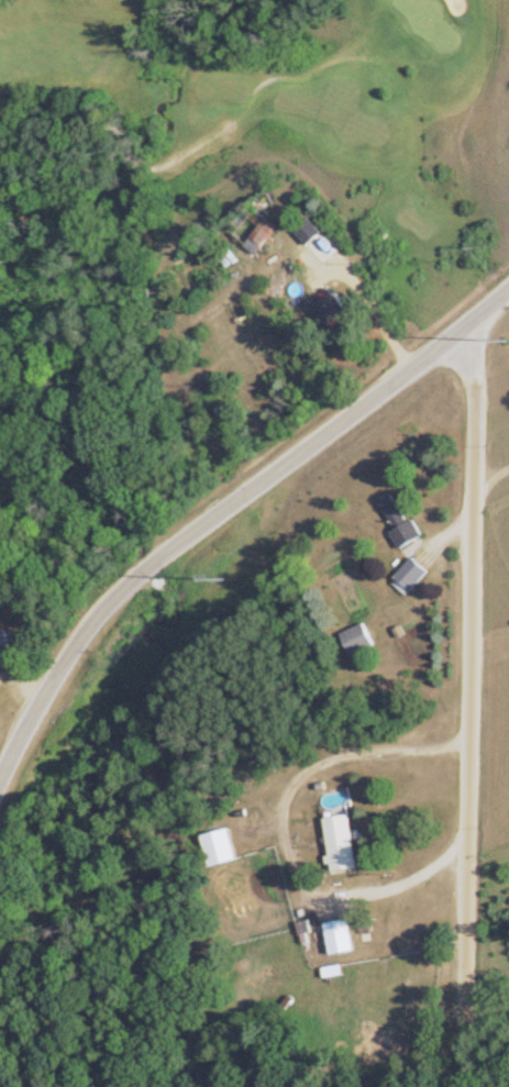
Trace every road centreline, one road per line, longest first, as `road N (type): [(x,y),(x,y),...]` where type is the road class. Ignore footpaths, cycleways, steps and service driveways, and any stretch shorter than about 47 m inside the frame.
road 1 (residential): [(455,1086),(472,318)]
road 2 (residential): [(0,774),(47,673),(135,575),(508,287)]

